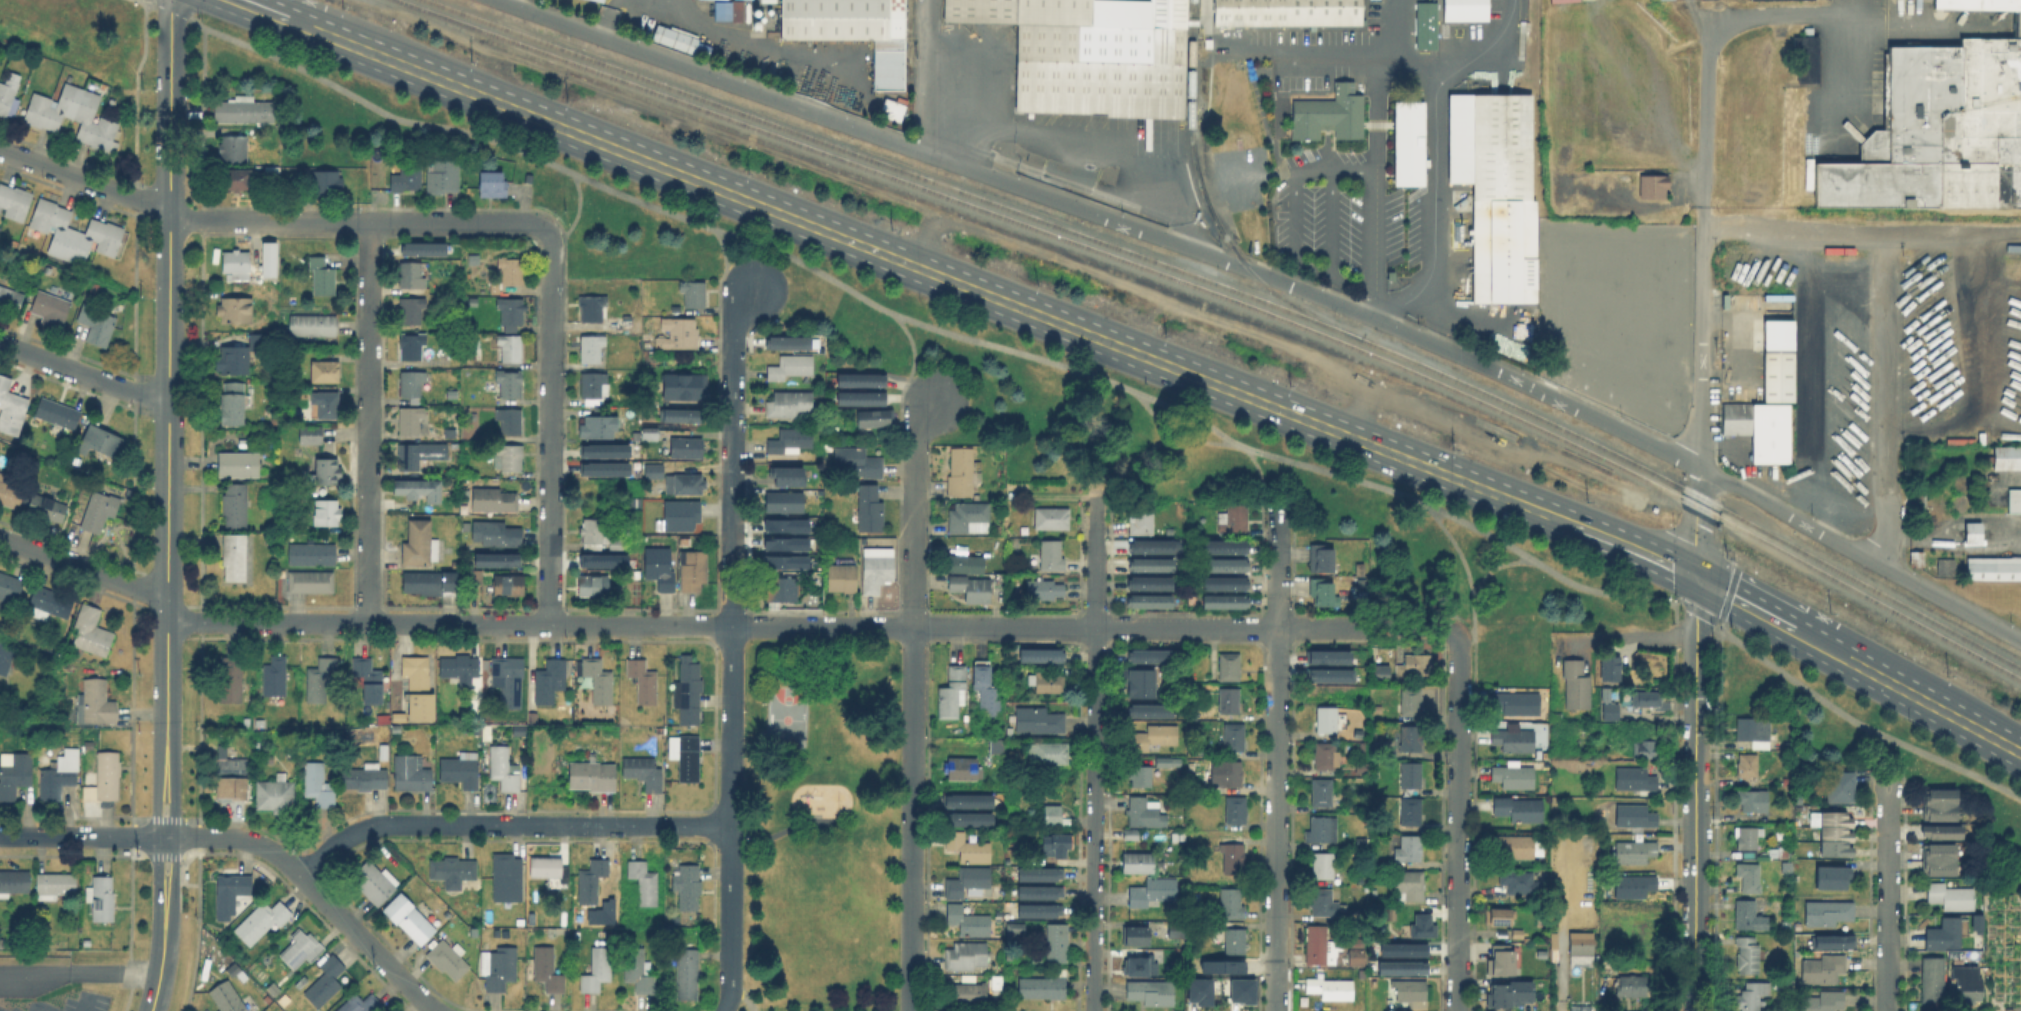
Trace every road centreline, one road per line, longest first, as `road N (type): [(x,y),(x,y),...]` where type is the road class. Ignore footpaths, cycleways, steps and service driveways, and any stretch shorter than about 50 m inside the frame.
road 1 (residential): [(2020,641),(1736,485),(1374,318),(498,0)]
road 2 (primary): [(1539,511),(320,32)]
road 3 (tertiary): [(167,792),(176,0)]
road 4 (residential): [(731,924),(733,326),(754,289)]
road 5 (residential): [(732,627),(168,622)]
road 6 (residential): [(1093,1010),(1096,497)]
road 7 (residential): [(1275,1010),(1278,506)]
road 8 (residential): [(731,826),(390,823),(340,837),(295,873)]
road 9 (residential): [(1362,627),(914,628)]
road 10 (tertiary): [(1696,579),(1695,1010)]
road 11 (residential): [(367,624),(369,222)]
road 12 (residential): [(552,245),(543,226),(532,223),(188,220),(170,213)]
road 13 (residential): [(911,1010),(914,628)]
road 14 (residential): [(550,626),(552,245)]
road 15 (residential): [(1458,1010),(1456,633)]
road 16 (residential): [(1710,233),(1703,252),(1696,579)]
road 17 (residential): [(1879,566),(1884,237)]
road 18 (residential): [(436,1010),(266,848),(176,838)]
road 19 (residential): [(1888,1010),(1887,786)]
road 20 (residential): [(914,628),(917,430)]
road 21 (primary): [(2020,752),(1852,662)]
road 22 (residential): [(914,628),(732,627)]
road 23 (residential): [(170,213),(0,150)]
road 24 (residential): [(168,592),(136,588),(0,537)]
road 25 (residential): [(168,399),(0,343)]
road 26 (primary): [(1852,662),(1696,579)]
road 27 (residential): [(1884,237),(1743,226),(1710,233)]
road 28 (primary): [(1696,579),(1539,511)]
road 29 (residential): [(158,838),(0,837)]
road 30 (residential): [(2020,238),(1884,237)]
road 31 (residential): [(1697,637),(1562,641)]
road 32 (tertiary): [(149,1010),(165,888)]

